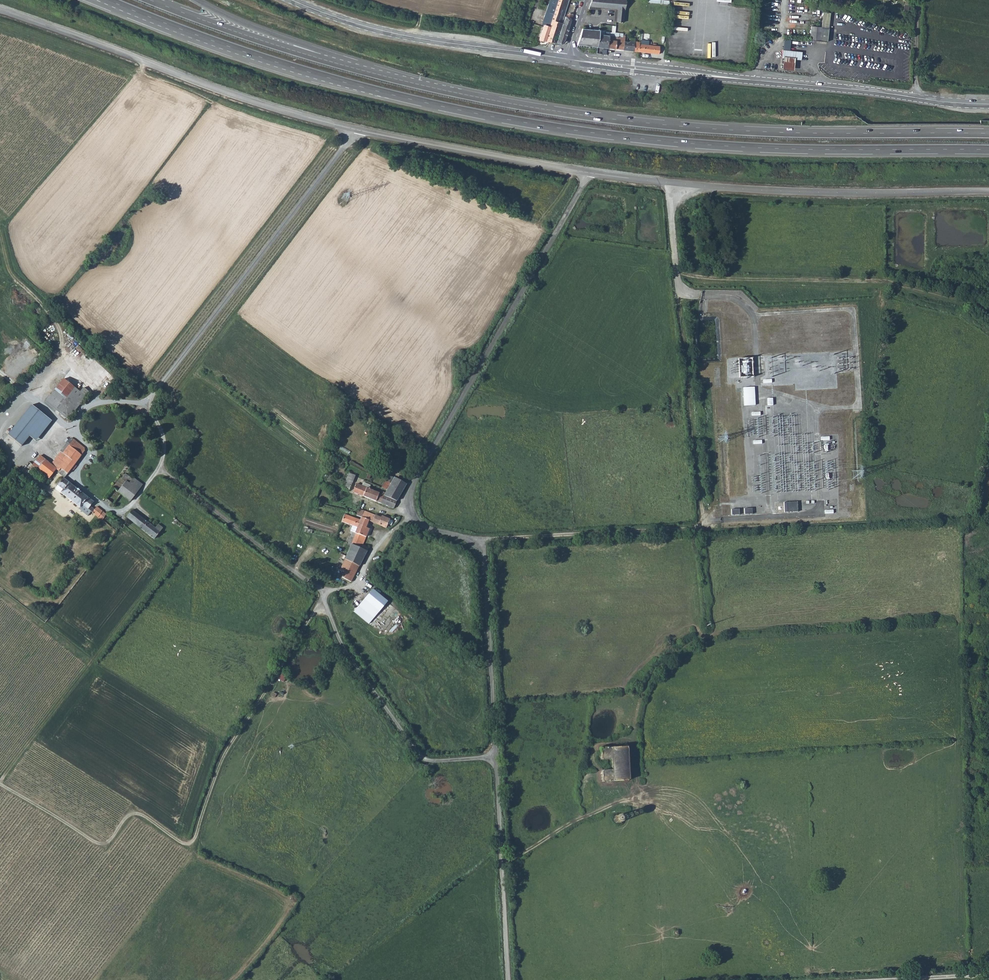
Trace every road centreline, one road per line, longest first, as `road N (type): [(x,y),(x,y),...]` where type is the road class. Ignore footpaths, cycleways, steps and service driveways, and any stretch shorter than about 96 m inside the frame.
road 1 (trunk): [(106,0),(309,72),(525,122),(726,146),(988,150)]
road 2 (unclassified): [(508,979),(485,558),(477,543),(421,525),(410,509),(411,487),(590,173)]
road 3 (trunk): [(988,133),(649,123),(492,100),(327,60)]
road 4 (track): [(0,785),(97,843),(133,813),(190,843),(218,771),(325,592)]
road 5 (tertiary): [(357,130),(272,108),(0,10)]
road 6 (tertiary): [(917,98),(565,60)]
road 7 (unclassified): [(144,403),(357,130)]
road 8 (track): [(122,511),(167,562),(0,783)]
road 9 (track): [(501,860),(633,791),(635,727),(646,686),(667,657),(700,635)]
road 10 (tertiary): [(988,192),(672,182)]
road 11 (track): [(676,272),(887,283),(988,305)]
road 12 (tertiary): [(290,0),(364,26),(565,60)]
road 13 (residential): [(144,403),(98,403),(82,412),(77,429),(89,453),(75,478),(118,512),(159,469)]
road 14 (track): [(703,522),(677,283)]
road 15 (tertiary): [(590,173),(357,130)]
road 16 (trunk): [(327,60),(151,0)]
road 17 (track): [(291,570),(159,469)]
road 18 (trunk): [(327,60),(195,0)]
road 19 (unclassified): [(701,296),(677,283),(672,182)]

